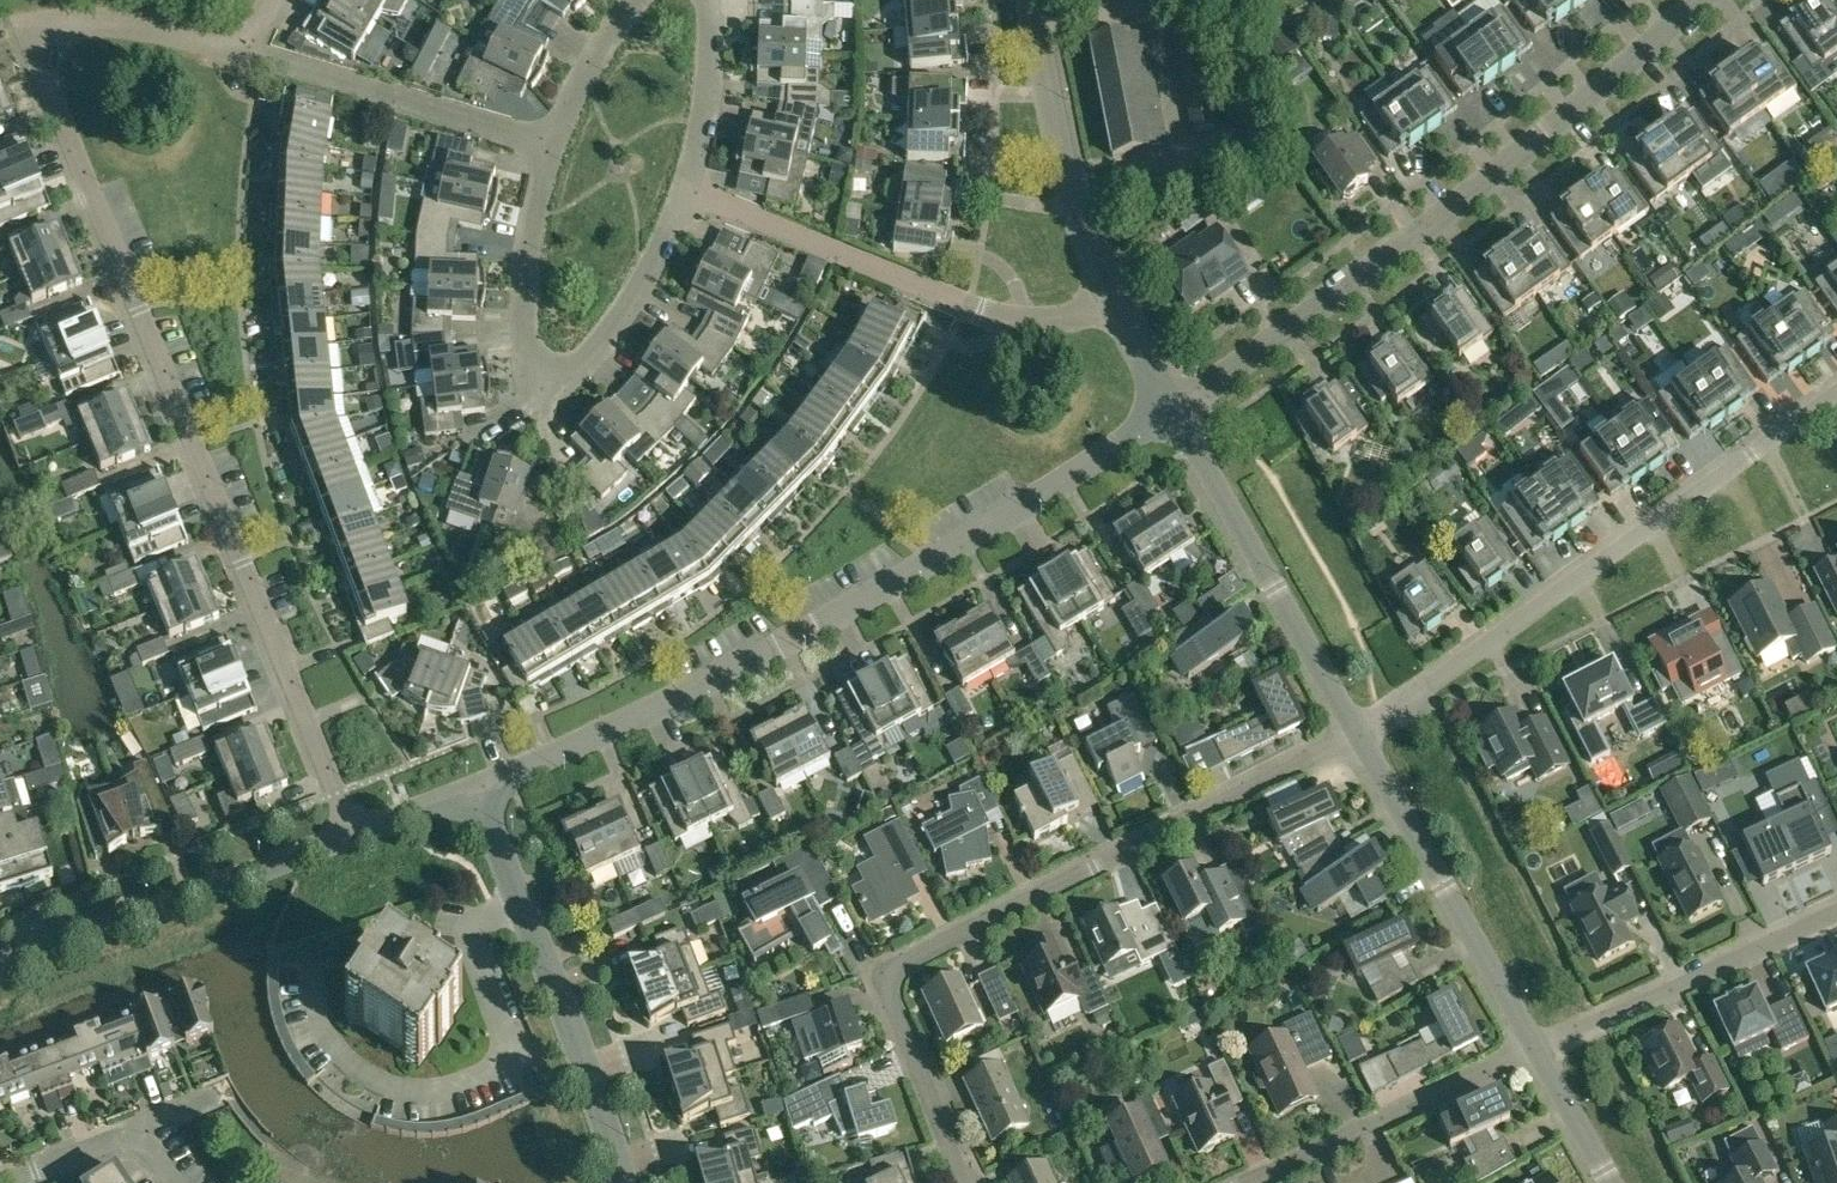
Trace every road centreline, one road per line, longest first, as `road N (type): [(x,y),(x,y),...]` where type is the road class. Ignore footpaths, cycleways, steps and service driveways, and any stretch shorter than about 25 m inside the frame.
road 1 (residential): [(248,54),(158,28),(92,21),(53,47),(47,80),(355,833)]
road 2 (unclassified): [(474,788),(801,633),(1174,411)]
road 3 (residential): [(962,1182),(879,973),(1358,733)]
road 4 (residential): [(1174,411),(1712,0)]
road 5 (residential): [(1358,733),(1836,392)]
road 6 (residential): [(553,146),(524,281),(525,338),(546,367),(567,370),(589,357),(652,266),(685,190)]
road 7 (residential): [(1107,297),(1048,323),(980,311),(685,190)]
road 8 (residential): [(623,1182),(573,1030),(474,788)]
road 9 (unclassified): [(0,969),(355,833)]
road 10 (residential): [(1358,733),(1174,411)]
road 11 (residential): [(1538,1047),(1358,733)]
road 12 (residential): [(1538,1047),(1836,909)]
road 13 (residential): [(1242,1182),(1538,1047)]
road 14 (residential): [(553,146),(248,54)]
road 15 (residential): [(1107,297),(1061,163),(1029,0)]
road 16 (residential): [(1,1182),(121,1139),(143,1144),(176,1182)]
road 17 (residential): [(685,190),(706,112),(711,0)]
road 18 (residential): [(633,0),(582,78),(553,146)]
road 19 (residential): [(1611,1182),(1538,1047)]
road 20 (residential): [(1174,411),(1107,297)]
road 21 (unclassified): [(355,833),(474,788)]

